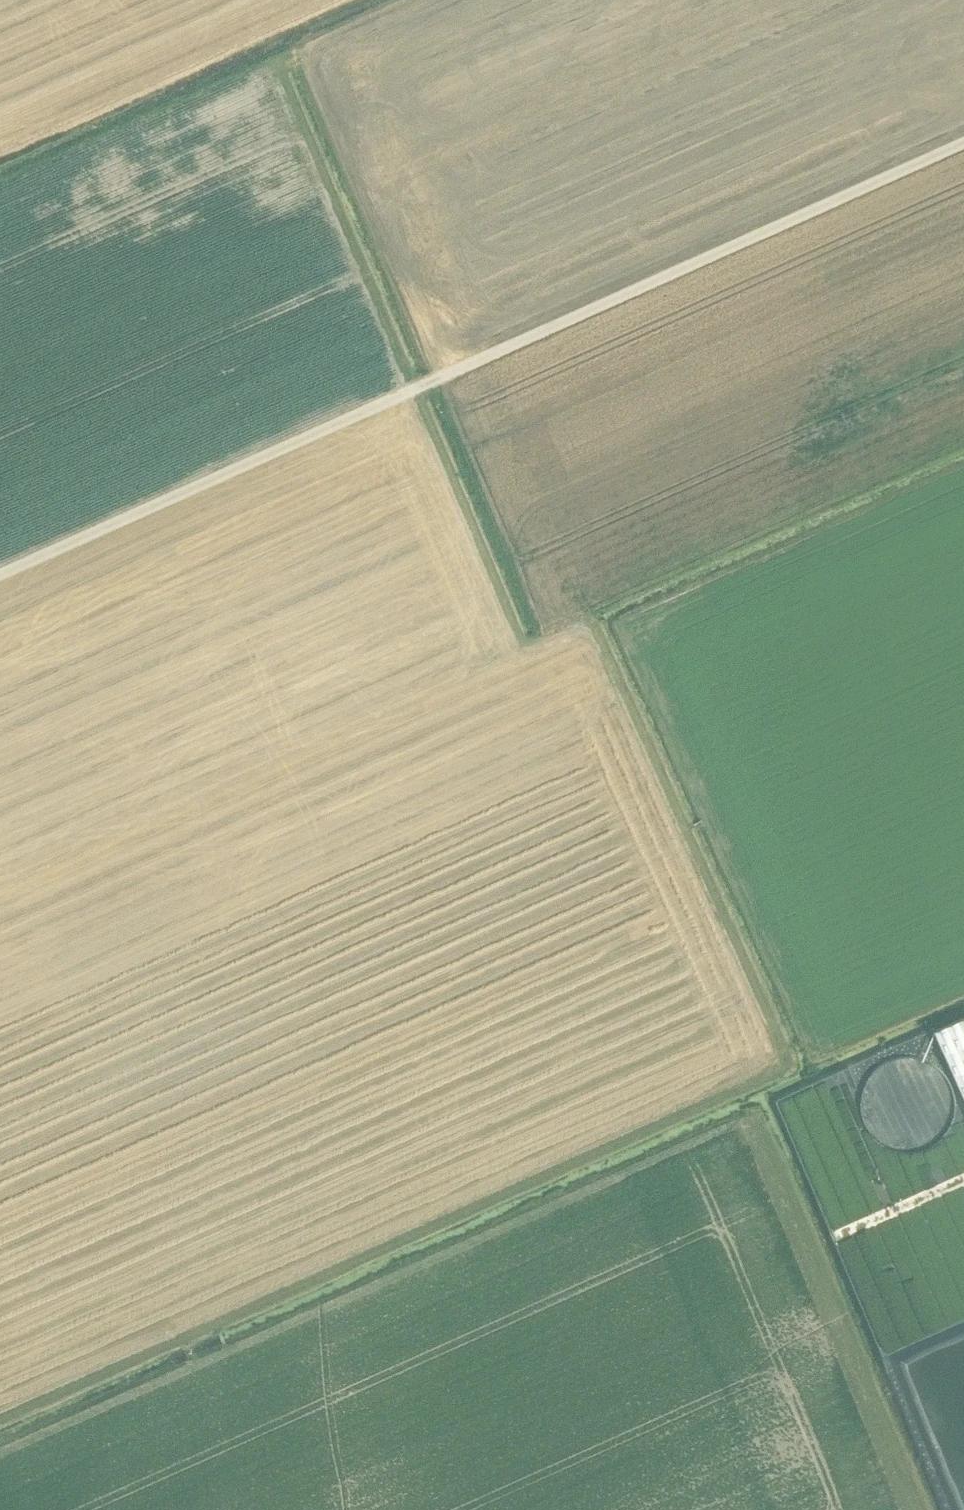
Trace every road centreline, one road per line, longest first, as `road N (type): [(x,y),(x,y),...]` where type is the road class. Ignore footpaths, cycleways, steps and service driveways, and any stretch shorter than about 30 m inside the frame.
road 1 (track): [(963,141),(0,574)]

